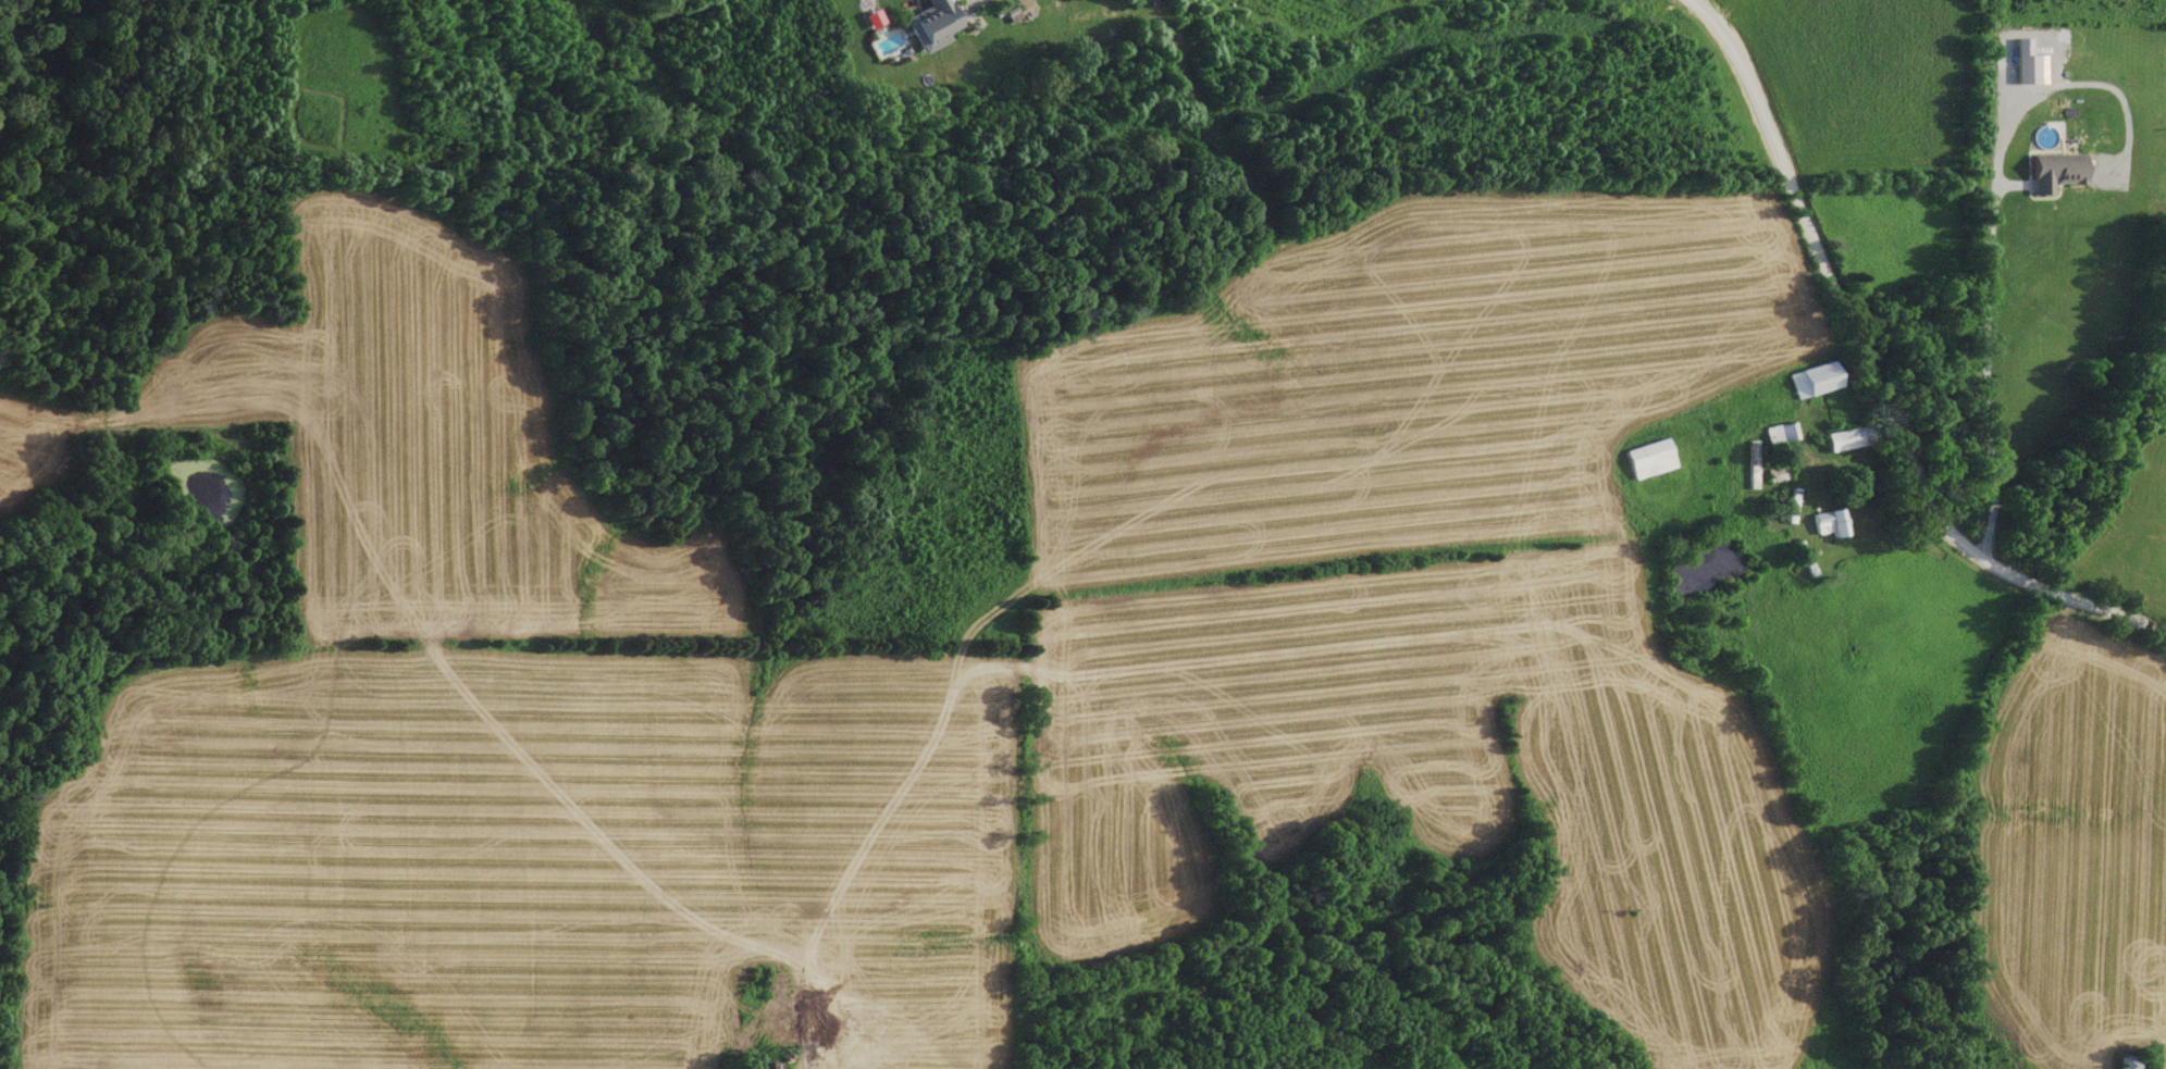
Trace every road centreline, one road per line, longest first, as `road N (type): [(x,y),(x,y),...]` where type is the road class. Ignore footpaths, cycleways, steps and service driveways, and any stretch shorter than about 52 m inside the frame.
road 1 (residential): [(2165,639),(2035,591),(1947,538),(1725,38),(1686,0)]

